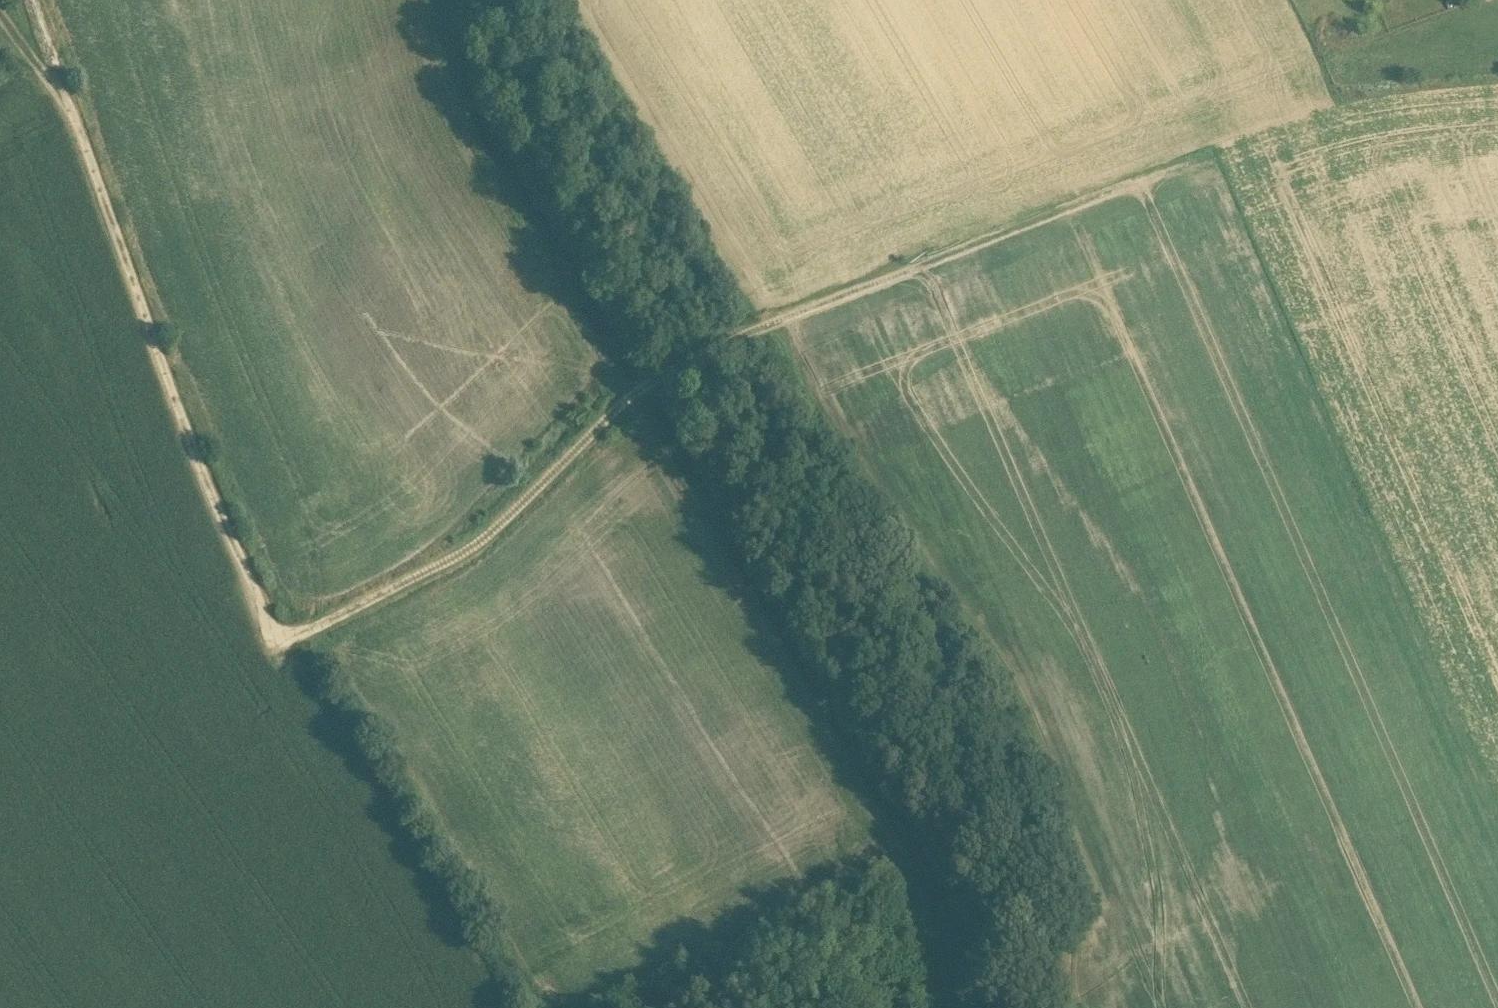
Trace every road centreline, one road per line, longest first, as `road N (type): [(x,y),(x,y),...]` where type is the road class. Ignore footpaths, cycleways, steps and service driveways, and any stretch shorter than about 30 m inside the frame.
road 1 (track): [(36,0),(231,549),(273,638),(308,637),(474,551),(629,402),(700,360),(915,275)]

